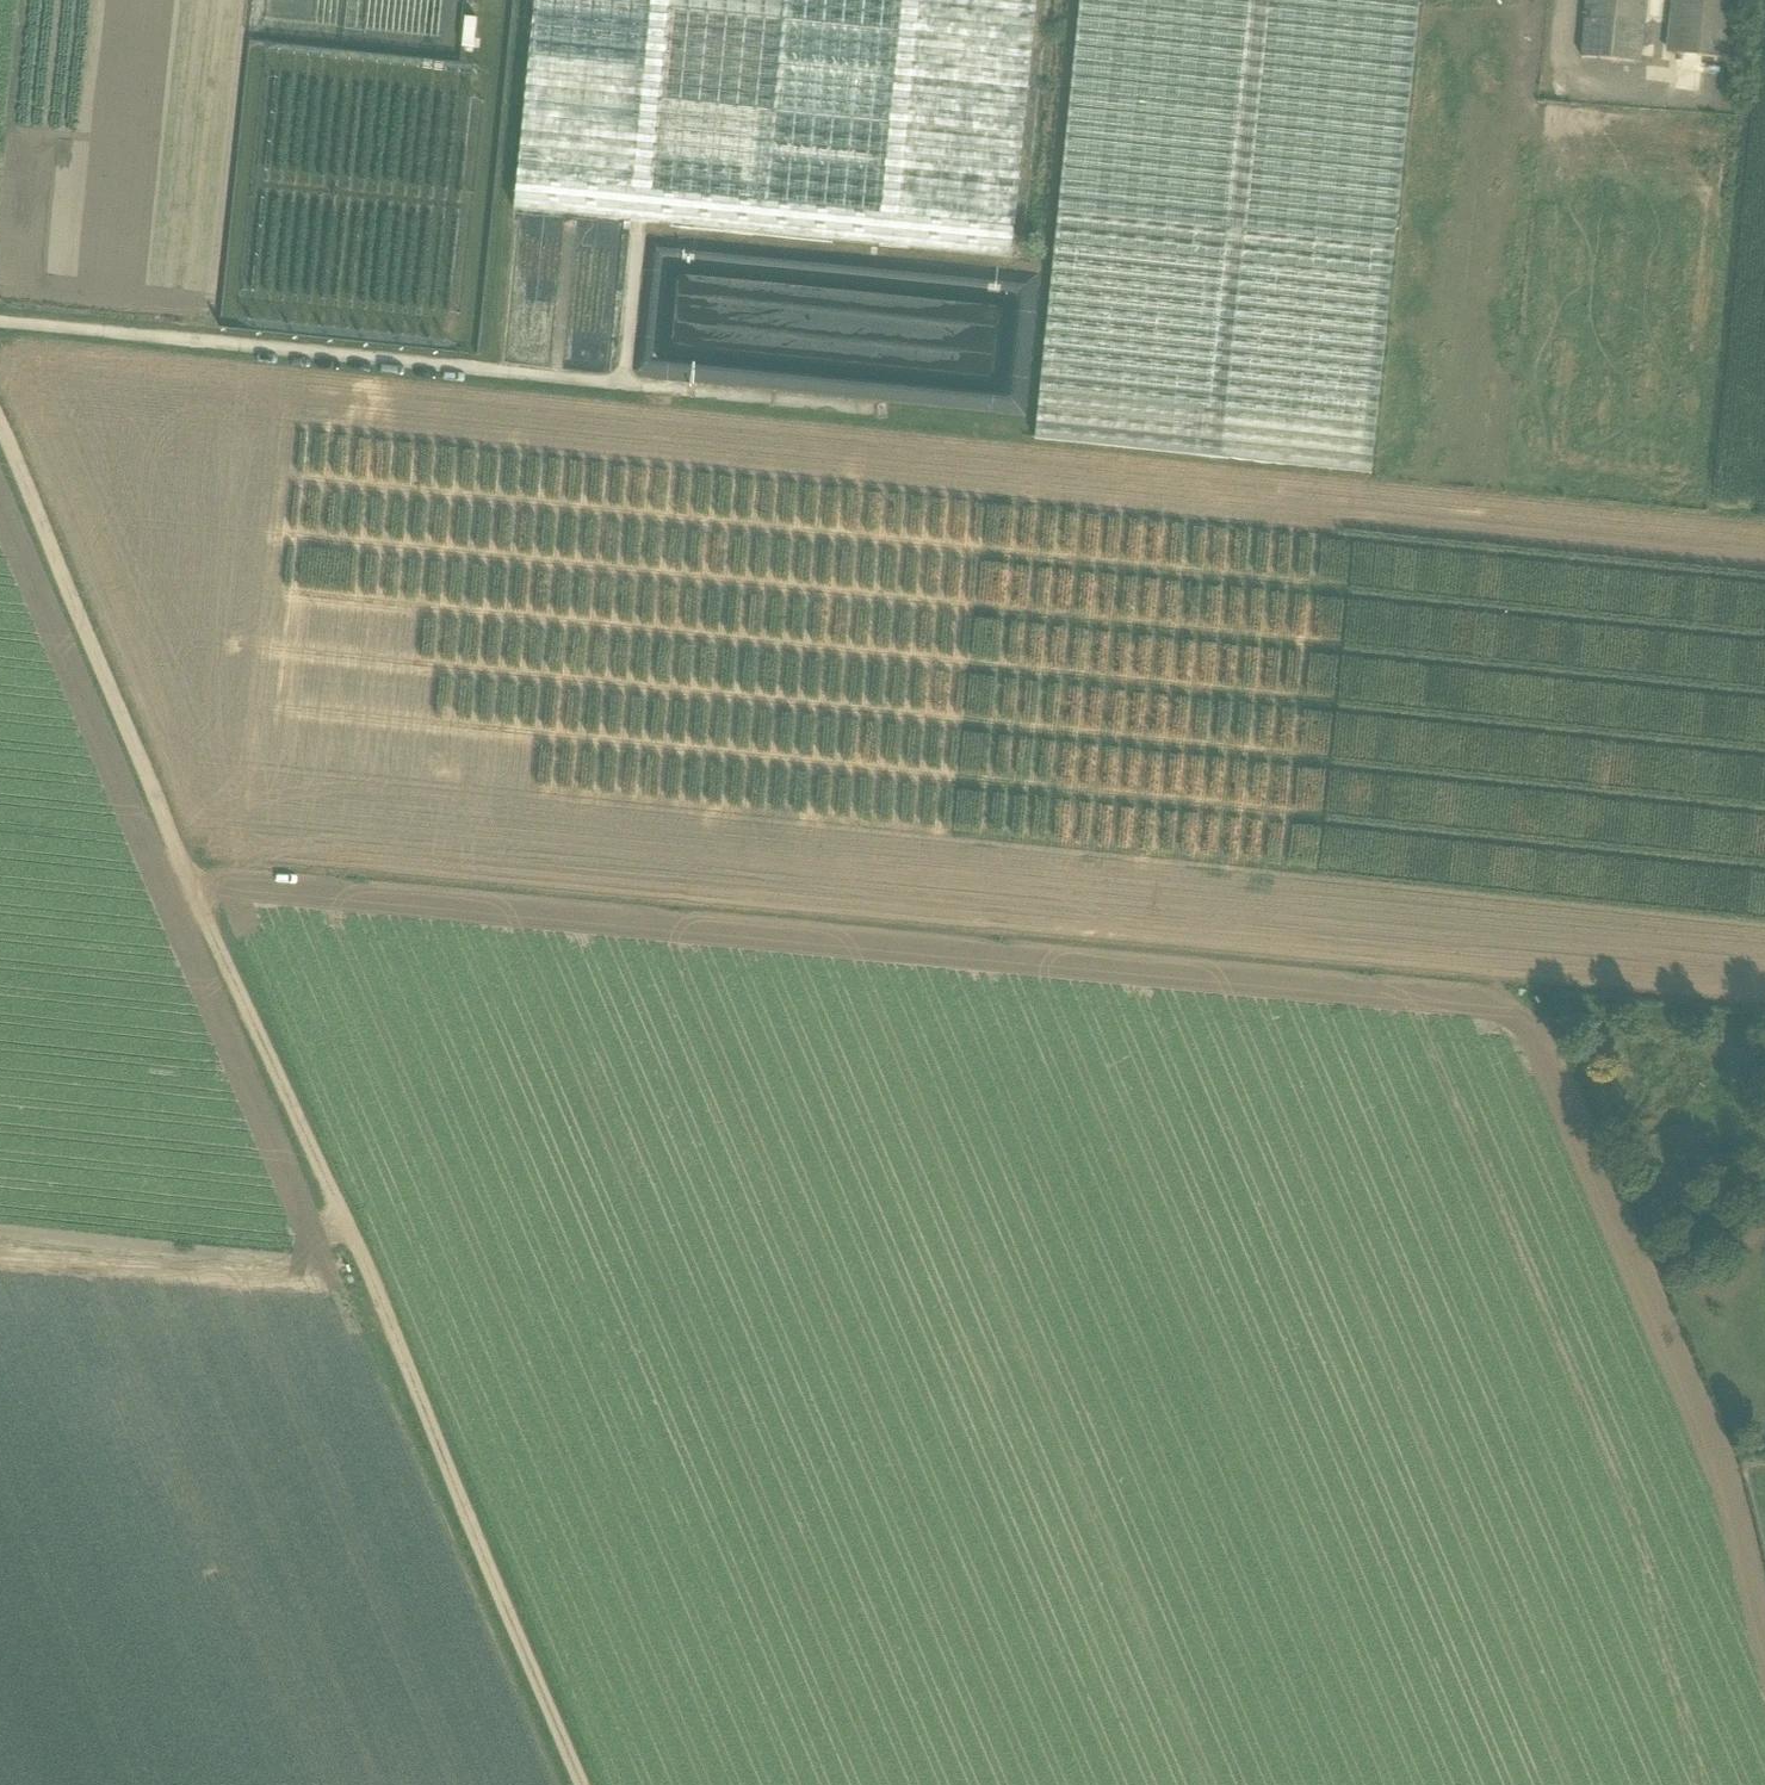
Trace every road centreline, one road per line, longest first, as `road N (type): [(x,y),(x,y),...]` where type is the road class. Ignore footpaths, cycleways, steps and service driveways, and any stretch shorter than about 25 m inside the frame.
road 1 (track): [(0,427),(580,1784)]
road 2 (track): [(636,239),(625,383),(0,318)]

